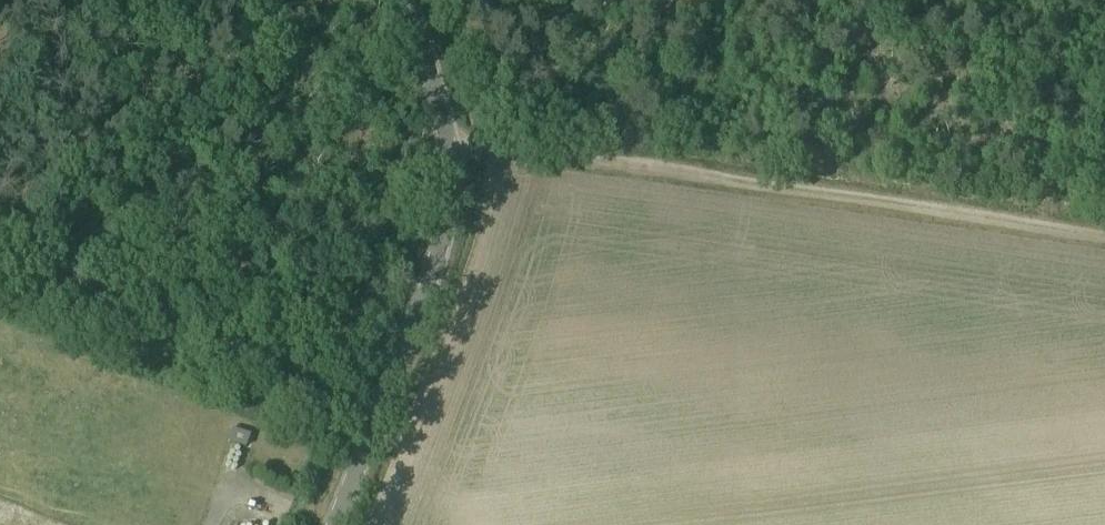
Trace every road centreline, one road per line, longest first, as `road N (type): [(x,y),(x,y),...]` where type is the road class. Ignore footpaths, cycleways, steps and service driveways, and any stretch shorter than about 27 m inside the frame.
road 1 (track): [(1104,236),(446,143)]
road 2 (tertiary): [(336,524),(446,221),(446,143),(407,0)]

